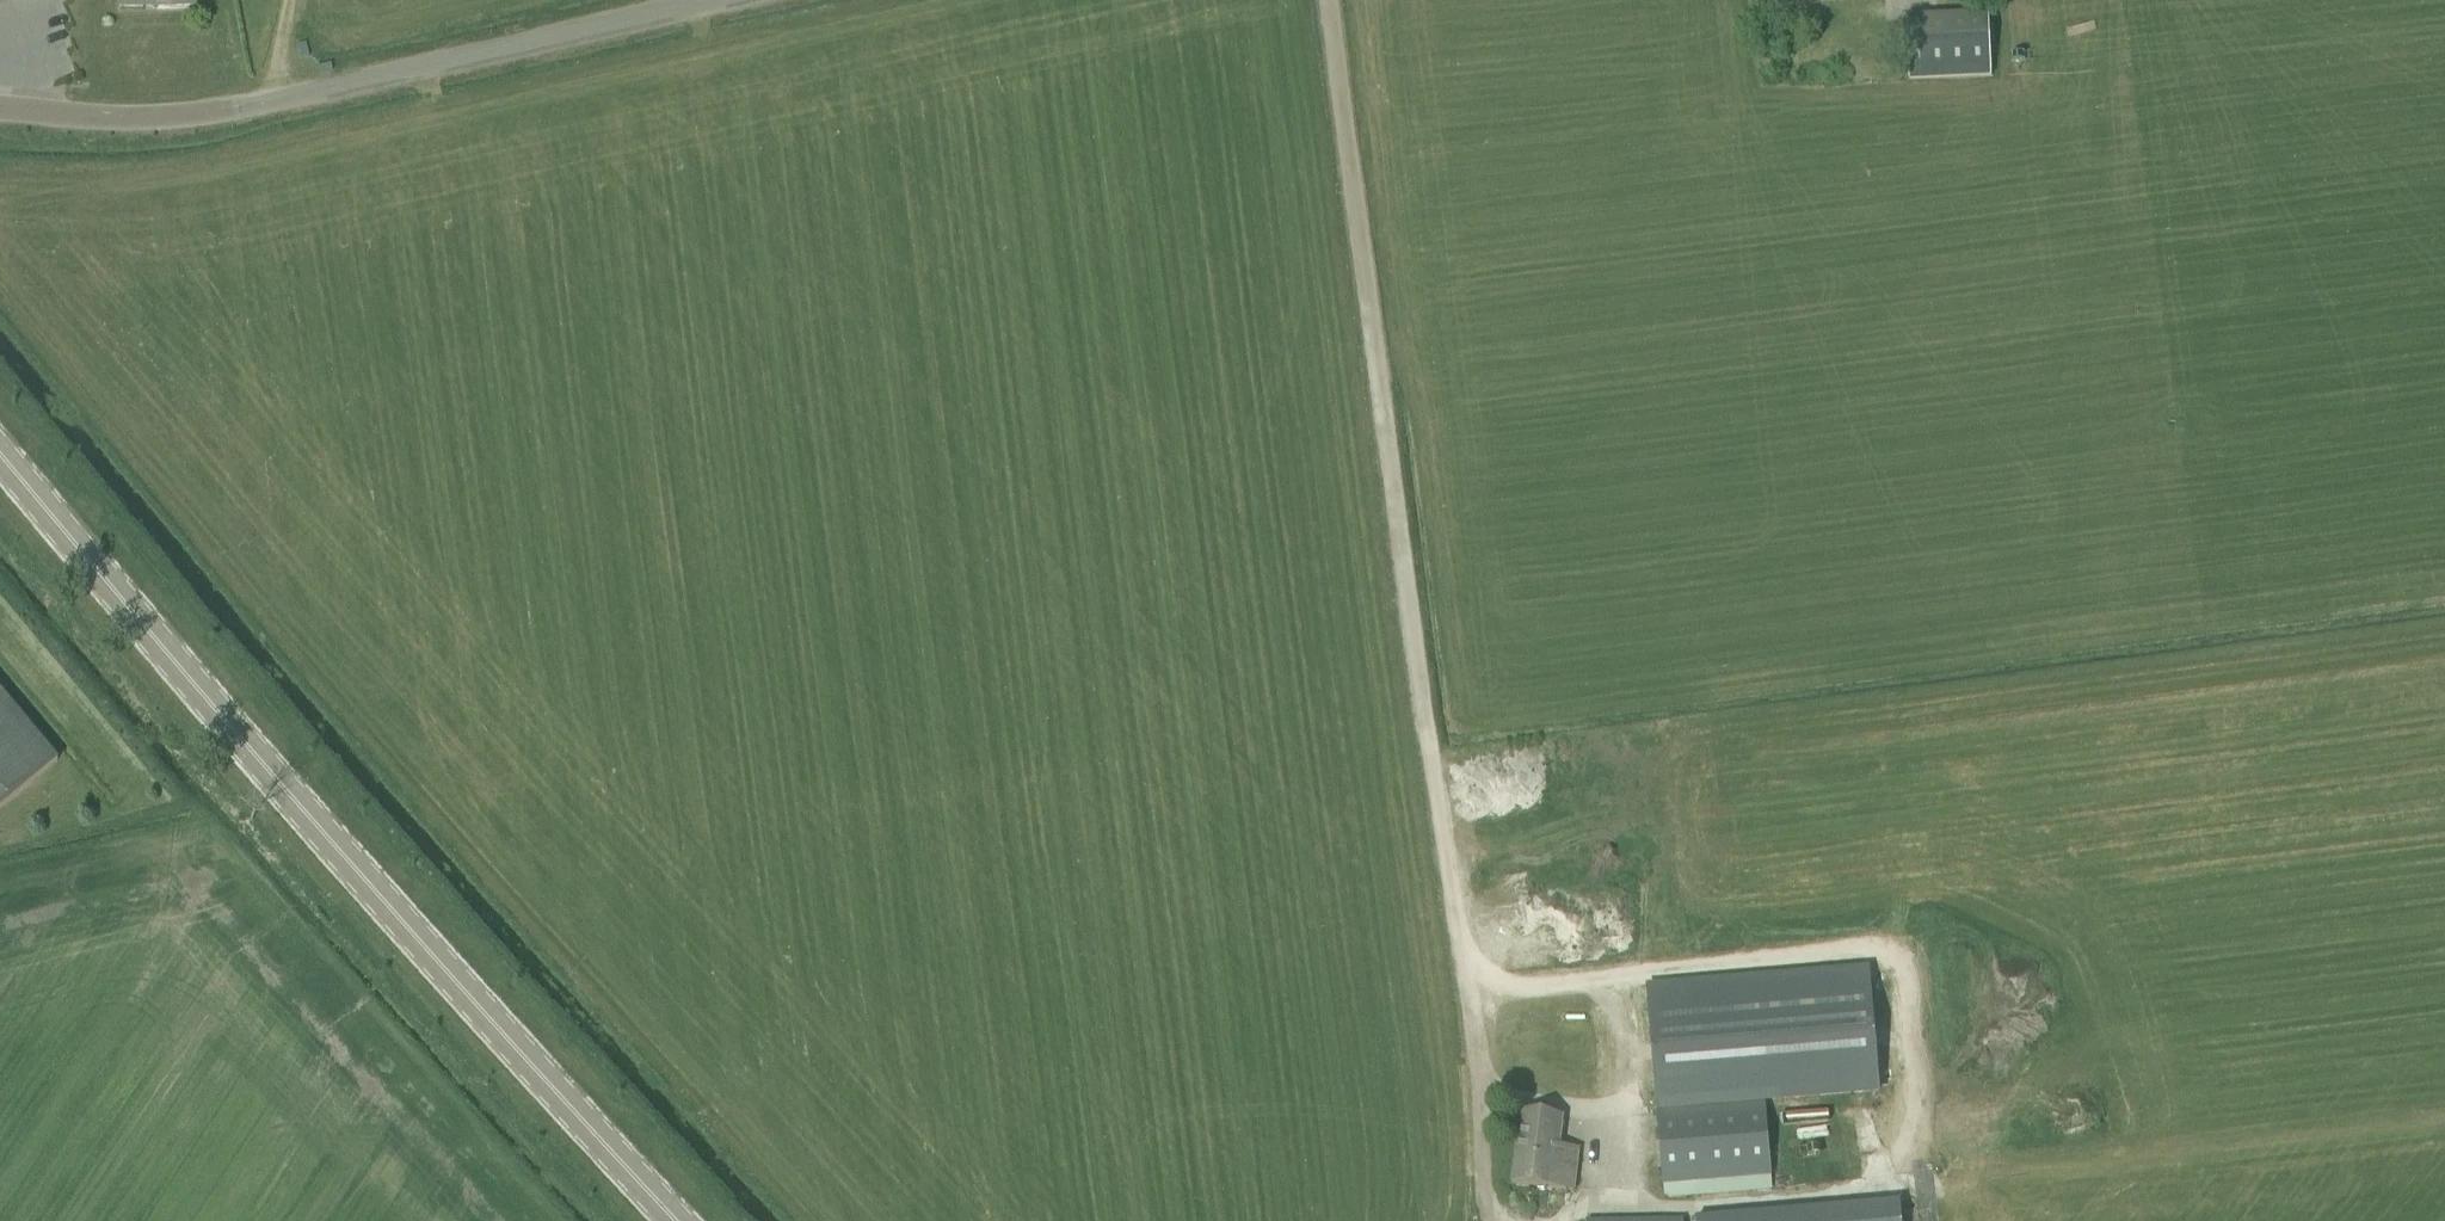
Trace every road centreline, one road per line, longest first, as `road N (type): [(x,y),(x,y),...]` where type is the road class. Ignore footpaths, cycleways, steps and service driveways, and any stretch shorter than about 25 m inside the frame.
road 1 (primary): [(0,449),(399,911),(680,1220)]
road 2 (unclassified): [(1453,964),(1324,0)]
road 3 (unclassified): [(0,112),(235,110),(693,0)]

